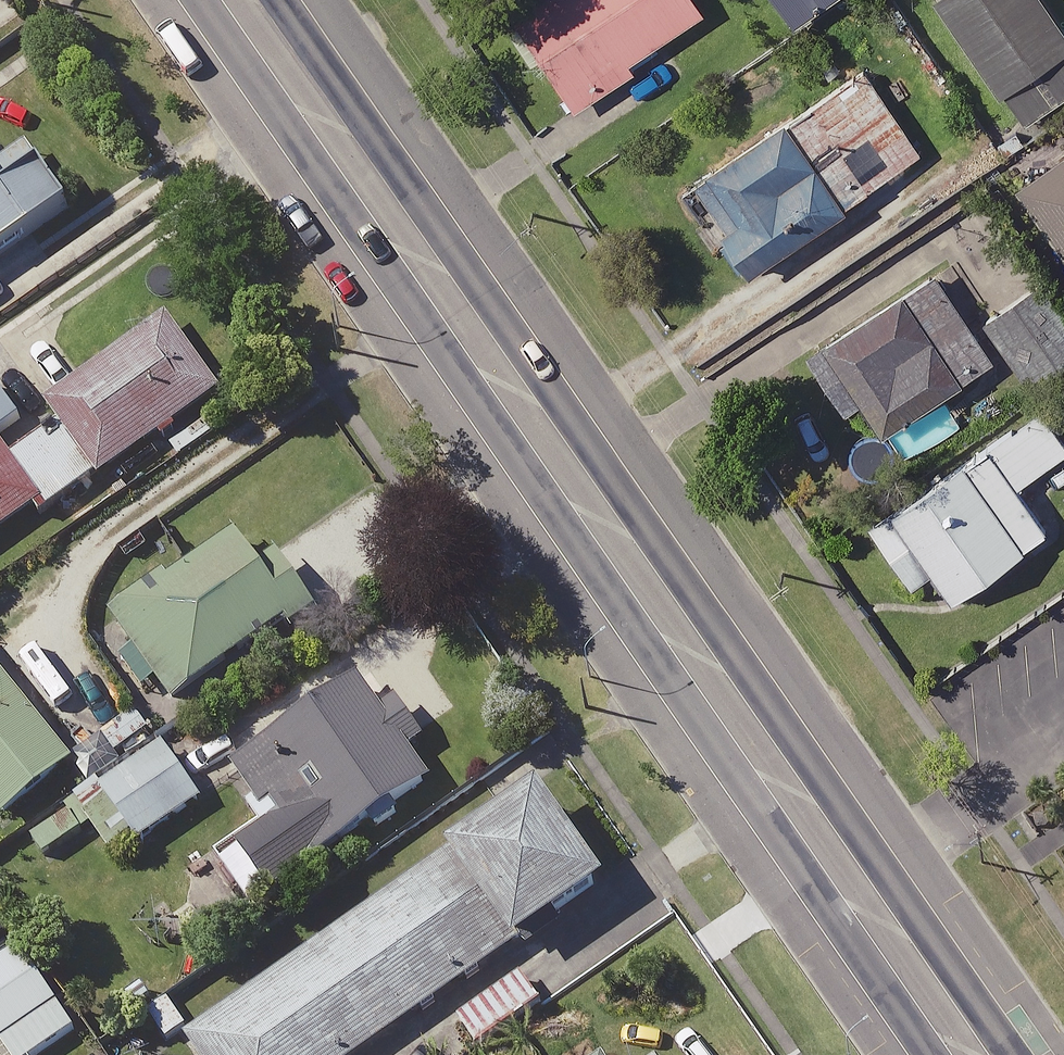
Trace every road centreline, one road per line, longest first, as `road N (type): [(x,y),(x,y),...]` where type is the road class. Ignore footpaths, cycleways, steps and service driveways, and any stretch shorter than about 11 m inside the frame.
road 1 (secondary): [(245,0),(980,1054)]

